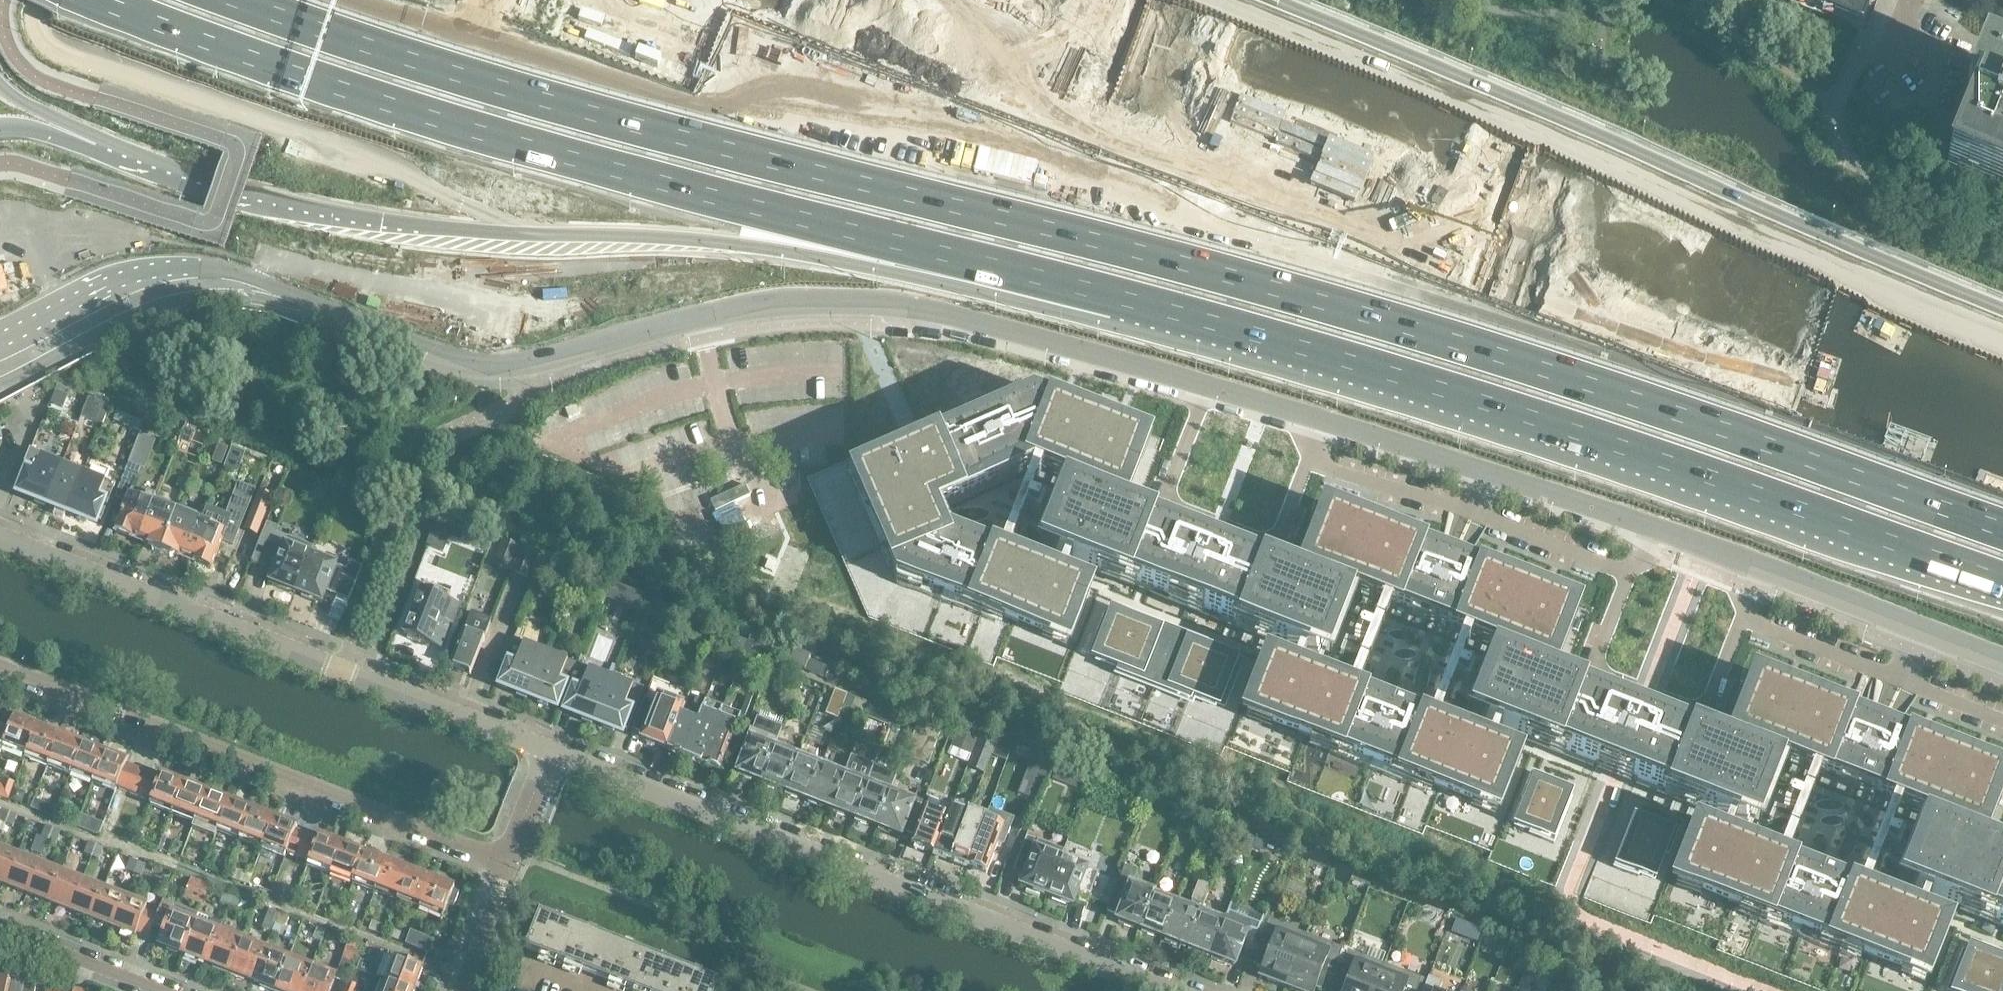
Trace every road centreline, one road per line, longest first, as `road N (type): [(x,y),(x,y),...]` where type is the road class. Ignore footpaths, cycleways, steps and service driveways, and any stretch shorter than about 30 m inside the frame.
road 1 (motorway): [(1608,391),(968,200),(777,161),(498,89),(229,0)]
road 2 (motorway): [(586,0),(1608,391)]
road 3 (motorway): [(90,0),(527,148),(1123,297)]
road 4 (motorway): [(72,125),(218,182),(351,216),(698,237),(1058,309),(1123,297)]
road 5 (secondary): [(1207,384),(898,303),(785,298),(504,365),(436,351),(284,298)]
road 6 (motorway): [(1766,331),(874,0)]
road 7 (motorway): [(1123,297),(1601,443),(2002,586)]
road 8 (motorway): [(2002,309),(1261,0)]
road 9 (motorway): [(1766,331),(1532,174),(1086,0)]
road 10 (unclassified): [(1163,990),(554,745)]
road 11 (residential): [(554,745),(0,539)]
road 12 (residential): [(0,664),(506,863)]
road 13 (motorway): [(2002,528),(1608,391)]
road 14 (residential): [(1207,384),(1162,503),(1276,548),(1307,461)]
road 15 (residential): [(1629,572),(1590,673),(1703,716),(1742,616)]
road 16 (secondary): [(284,298),(230,272),(152,267),(120,276),(0,340)]
road 17 (secondary): [(0,384),(166,303),(284,298)]
road 18 (motorway): [(2002,419),(1766,331)]
road 19 (secondary): [(1655,532),(1488,467)]
road 20 (secondary): [(1488,467),(1322,418)]
road 21 (residential): [(1307,461),(1473,509)]
road 22 (secondary): [(1920,634),(1759,572)]
road 23 (residential): [(1742,616),(1902,680)]
road 24 (residential): [(0,933),(161,990)]
road 25 (residential): [(1473,509),(1629,572)]
road 26 (residential): [(456,990),(506,863)]
road 27 (residential): [(506,863),(554,745)]
road 28 (secondary): [(1322,418),(1207,384)]

